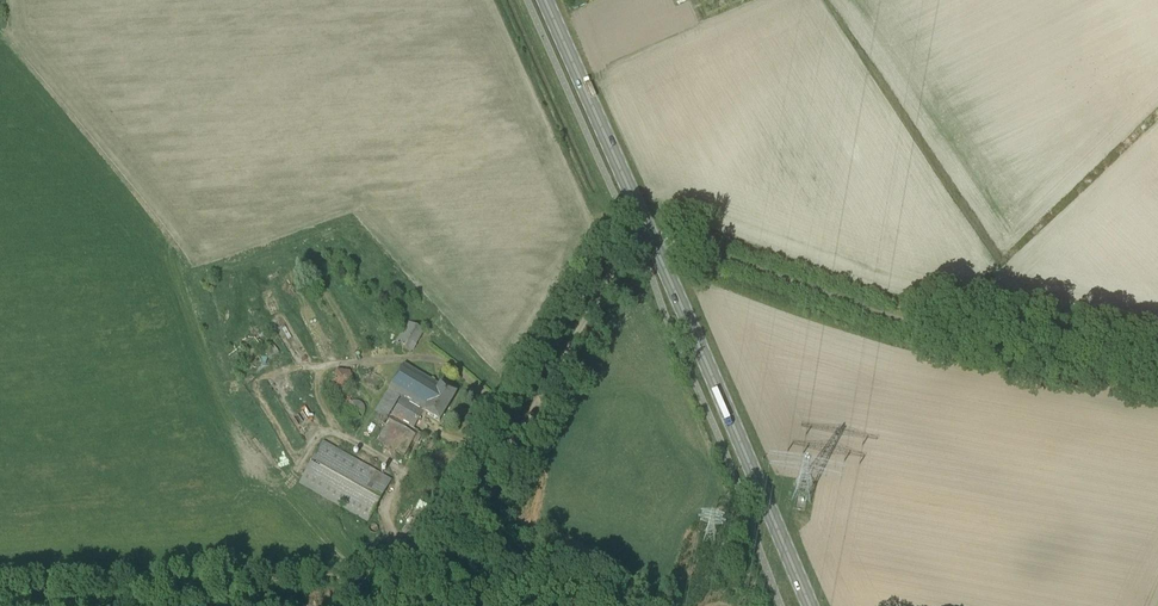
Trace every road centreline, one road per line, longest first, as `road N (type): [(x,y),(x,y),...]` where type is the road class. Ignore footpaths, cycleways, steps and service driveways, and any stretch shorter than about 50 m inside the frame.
road 1 (track): [(651,238),(959,334),(1157,369)]
road 2 (primary): [(810,605),(651,238)]
road 3 (track): [(434,574),(618,263),(638,244)]
road 4 (primary): [(651,238),(547,0)]

